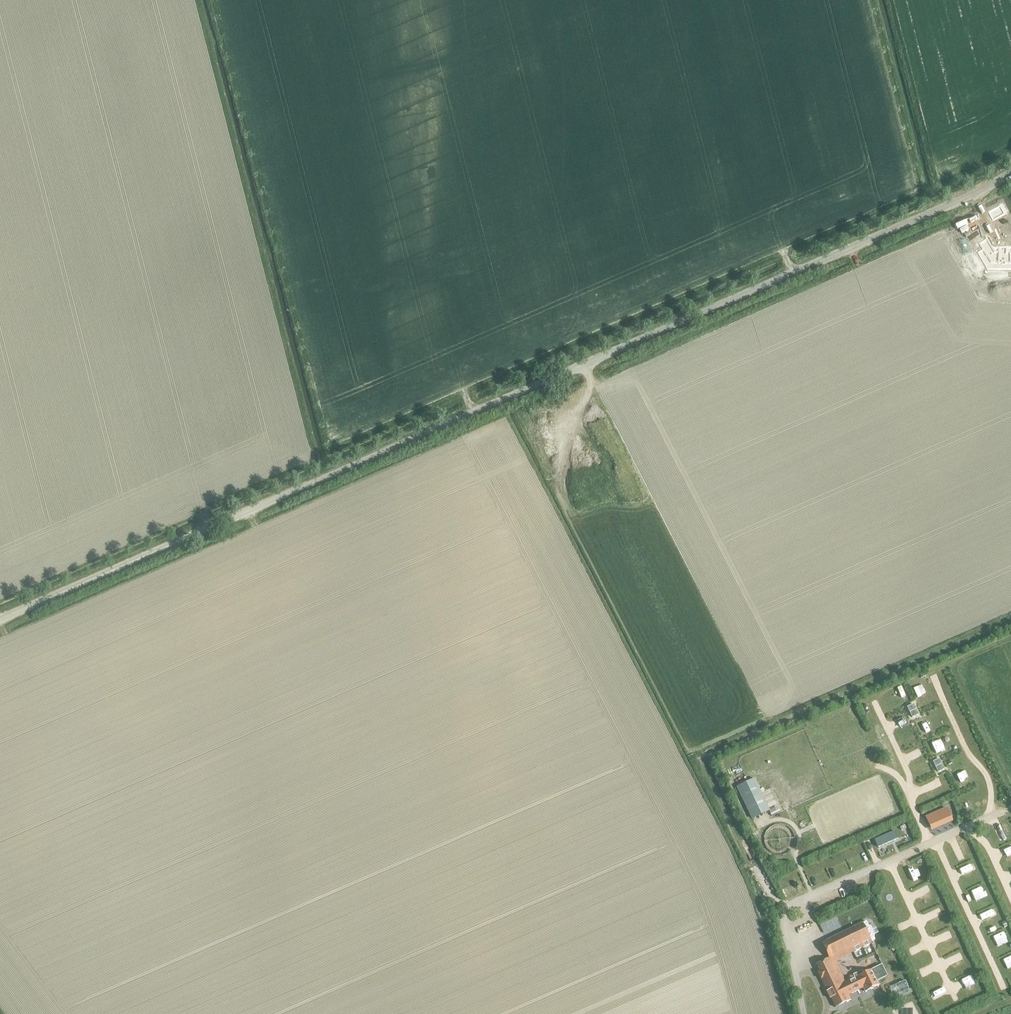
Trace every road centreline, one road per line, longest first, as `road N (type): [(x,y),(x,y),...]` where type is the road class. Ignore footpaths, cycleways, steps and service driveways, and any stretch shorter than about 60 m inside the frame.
road 1 (unclassified): [(0,620),(1010,174)]

